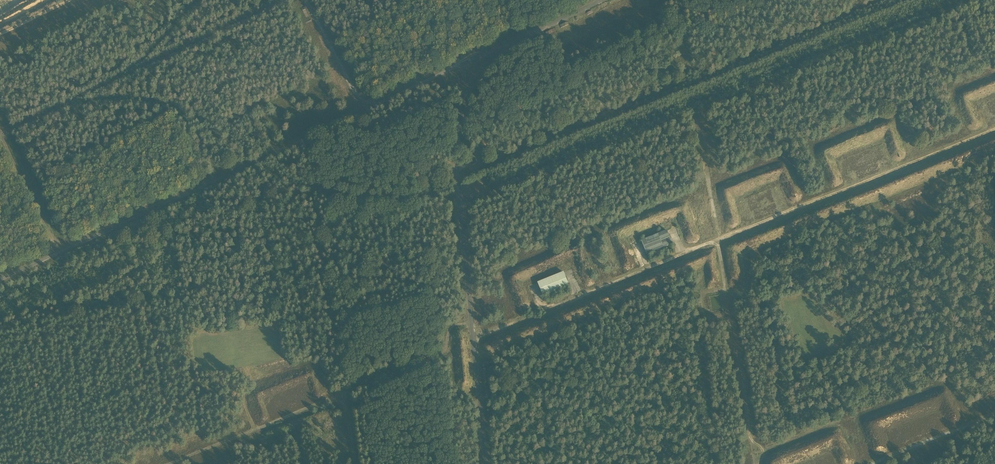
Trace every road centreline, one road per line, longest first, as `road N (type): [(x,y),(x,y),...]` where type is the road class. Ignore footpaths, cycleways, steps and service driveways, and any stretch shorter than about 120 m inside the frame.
road 1 (track): [(516,42),(0,281)]
road 2 (track): [(607,0),(499,55),(477,79),(458,127),(487,463)]
road 3 (track): [(534,289),(548,308),(994,129)]
road 4 (track): [(759,463),(763,453),(749,435),(696,117)]
road 5 (track): [(167,463),(348,391),(359,463)]
road 6 (track): [(473,328),(455,326),(443,352),(348,391)]
road 7 (track): [(869,463),(994,413)]
road 8 (track): [(303,0),(362,113)]

